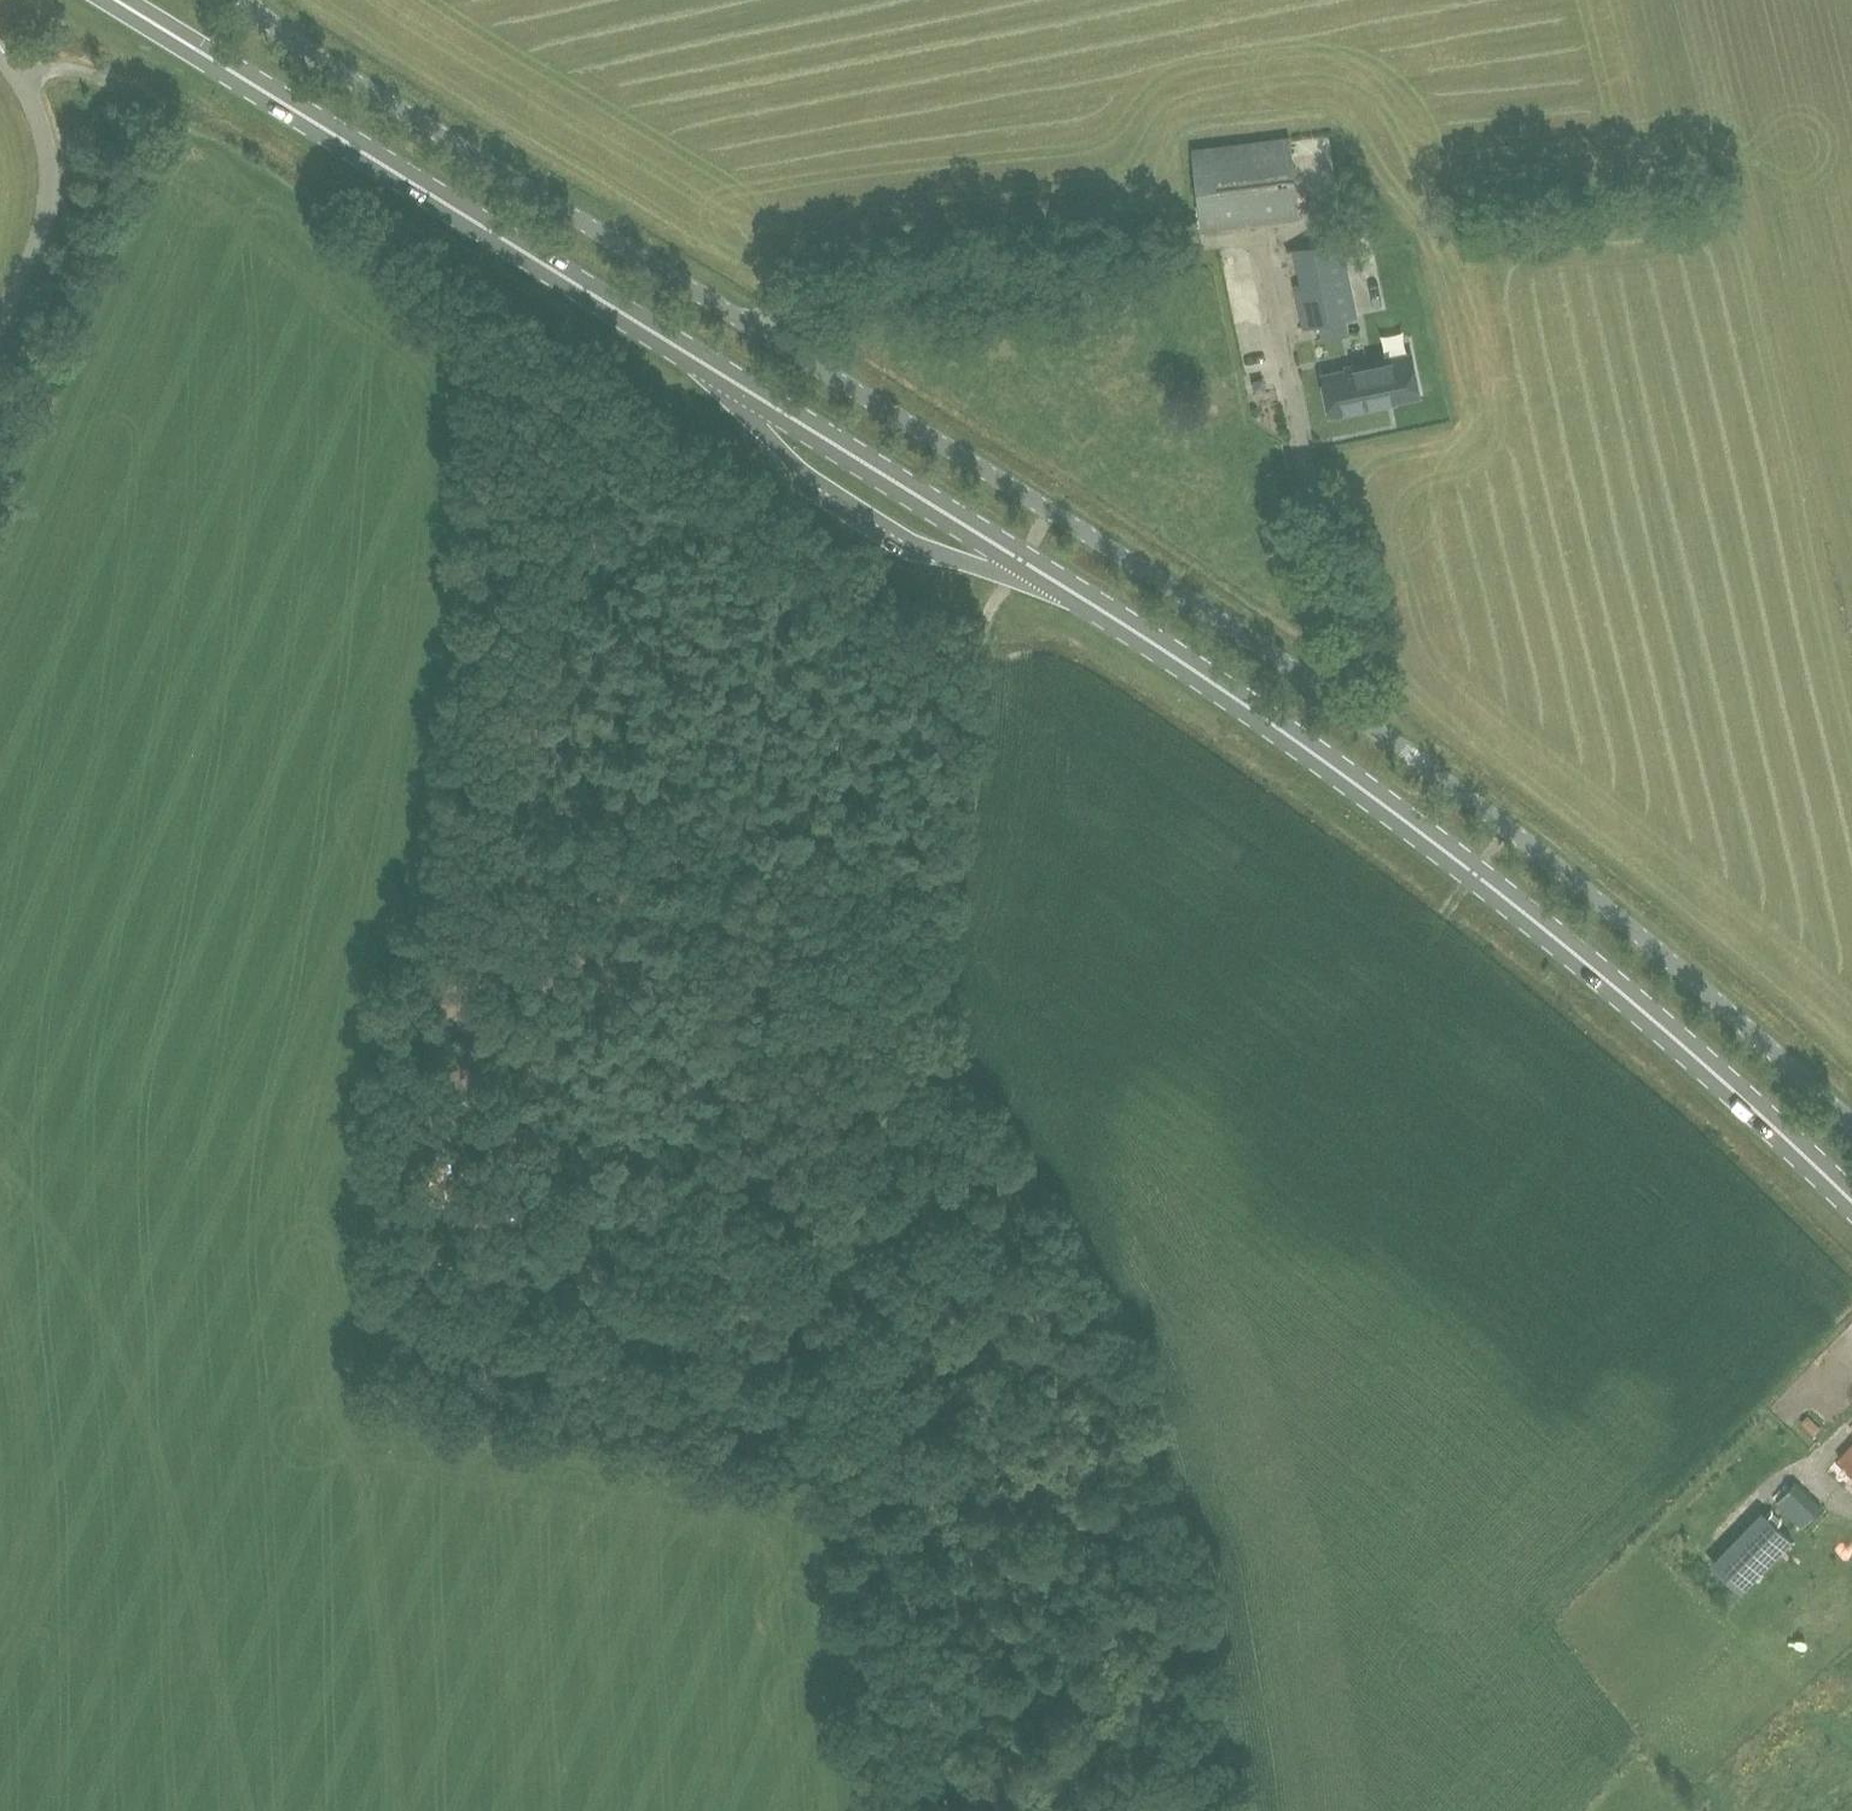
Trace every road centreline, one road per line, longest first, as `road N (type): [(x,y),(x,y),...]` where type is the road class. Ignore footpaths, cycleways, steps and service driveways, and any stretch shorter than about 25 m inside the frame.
road 1 (primary): [(1851,1200),(1534,920),(1236,699),(117,0)]
road 2 (unclassified): [(1851,1123),(1507,827),(1263,647),(309,53),(246,0)]
road 3 (track): [(951,1810),(887,1412),(817,1301),(813,1276),(870,1047),(924,969),(943,920),(975,748),(974,638),(1050,511)]
road 4 (track): [(409,1247),(675,1302),(744,1308),(815,1290)]
road 5 (unclassified): [(0,328),(39,237),(50,185),(37,115),(0,54)]

